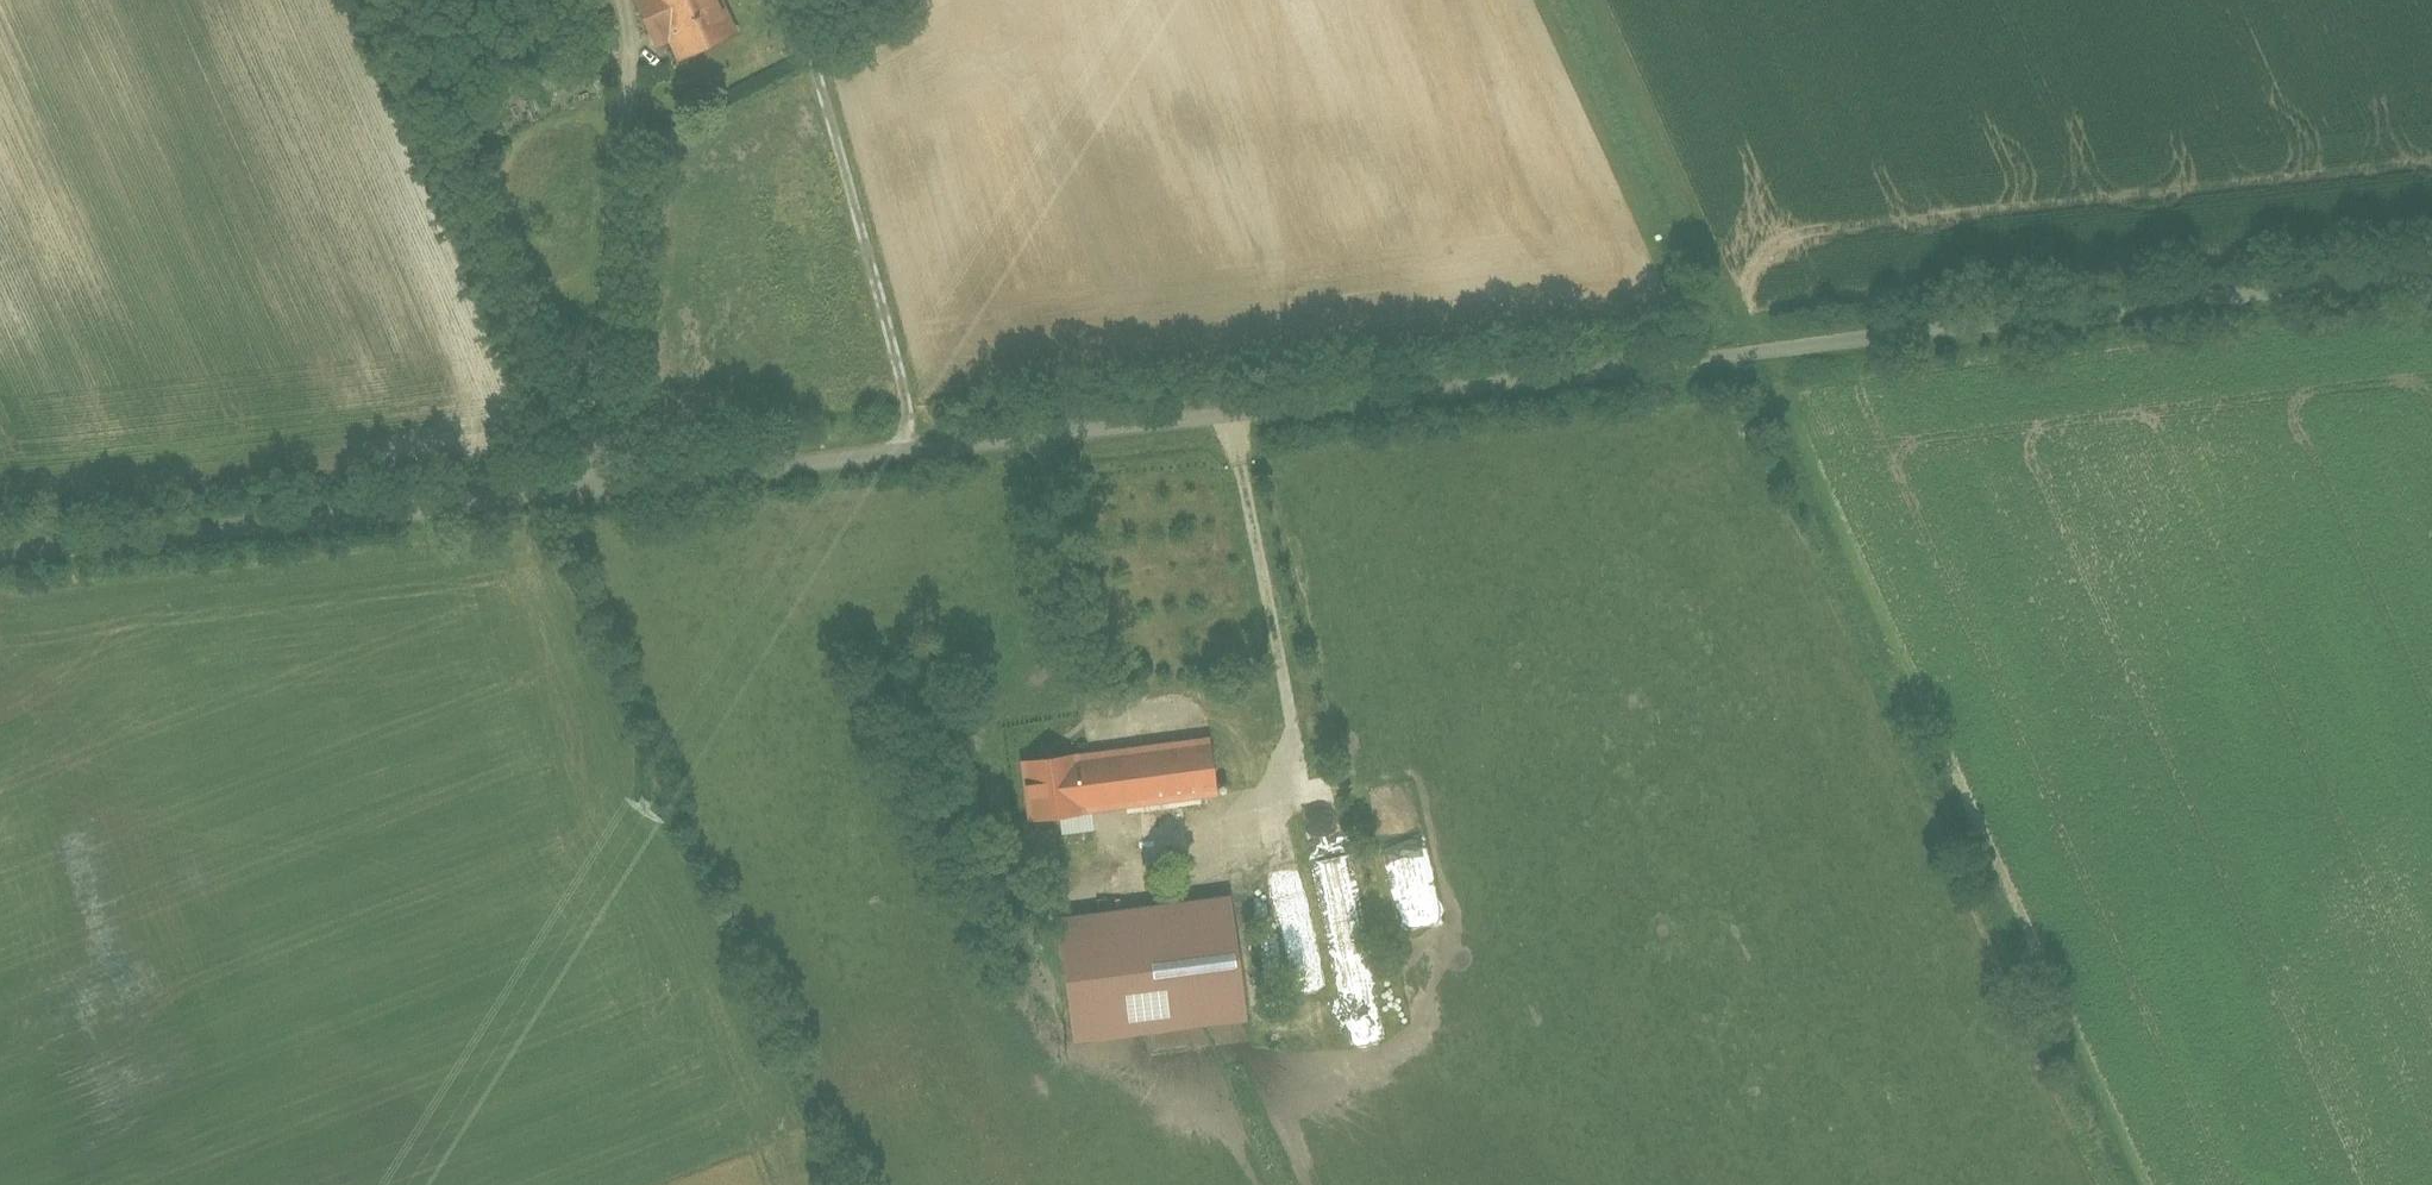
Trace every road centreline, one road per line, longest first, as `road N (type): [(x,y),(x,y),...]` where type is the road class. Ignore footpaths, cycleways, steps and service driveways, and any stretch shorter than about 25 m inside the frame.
road 1 (unclassified): [(2431,273),(0,555)]

